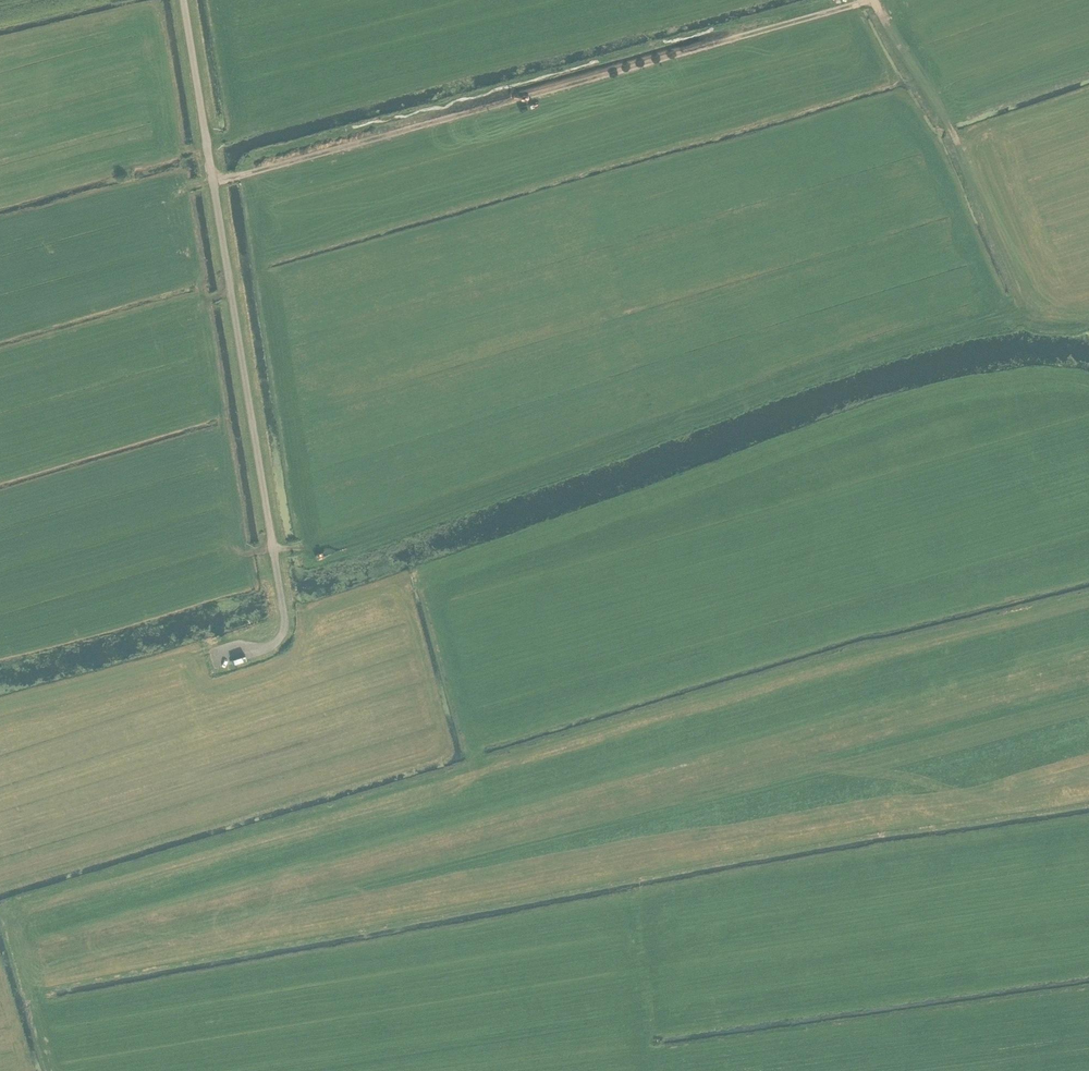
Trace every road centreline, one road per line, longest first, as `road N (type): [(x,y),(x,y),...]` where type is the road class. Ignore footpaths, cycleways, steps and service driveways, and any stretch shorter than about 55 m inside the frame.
road 1 (unclassified): [(219,663),(270,648),(285,618),(184,0)]

